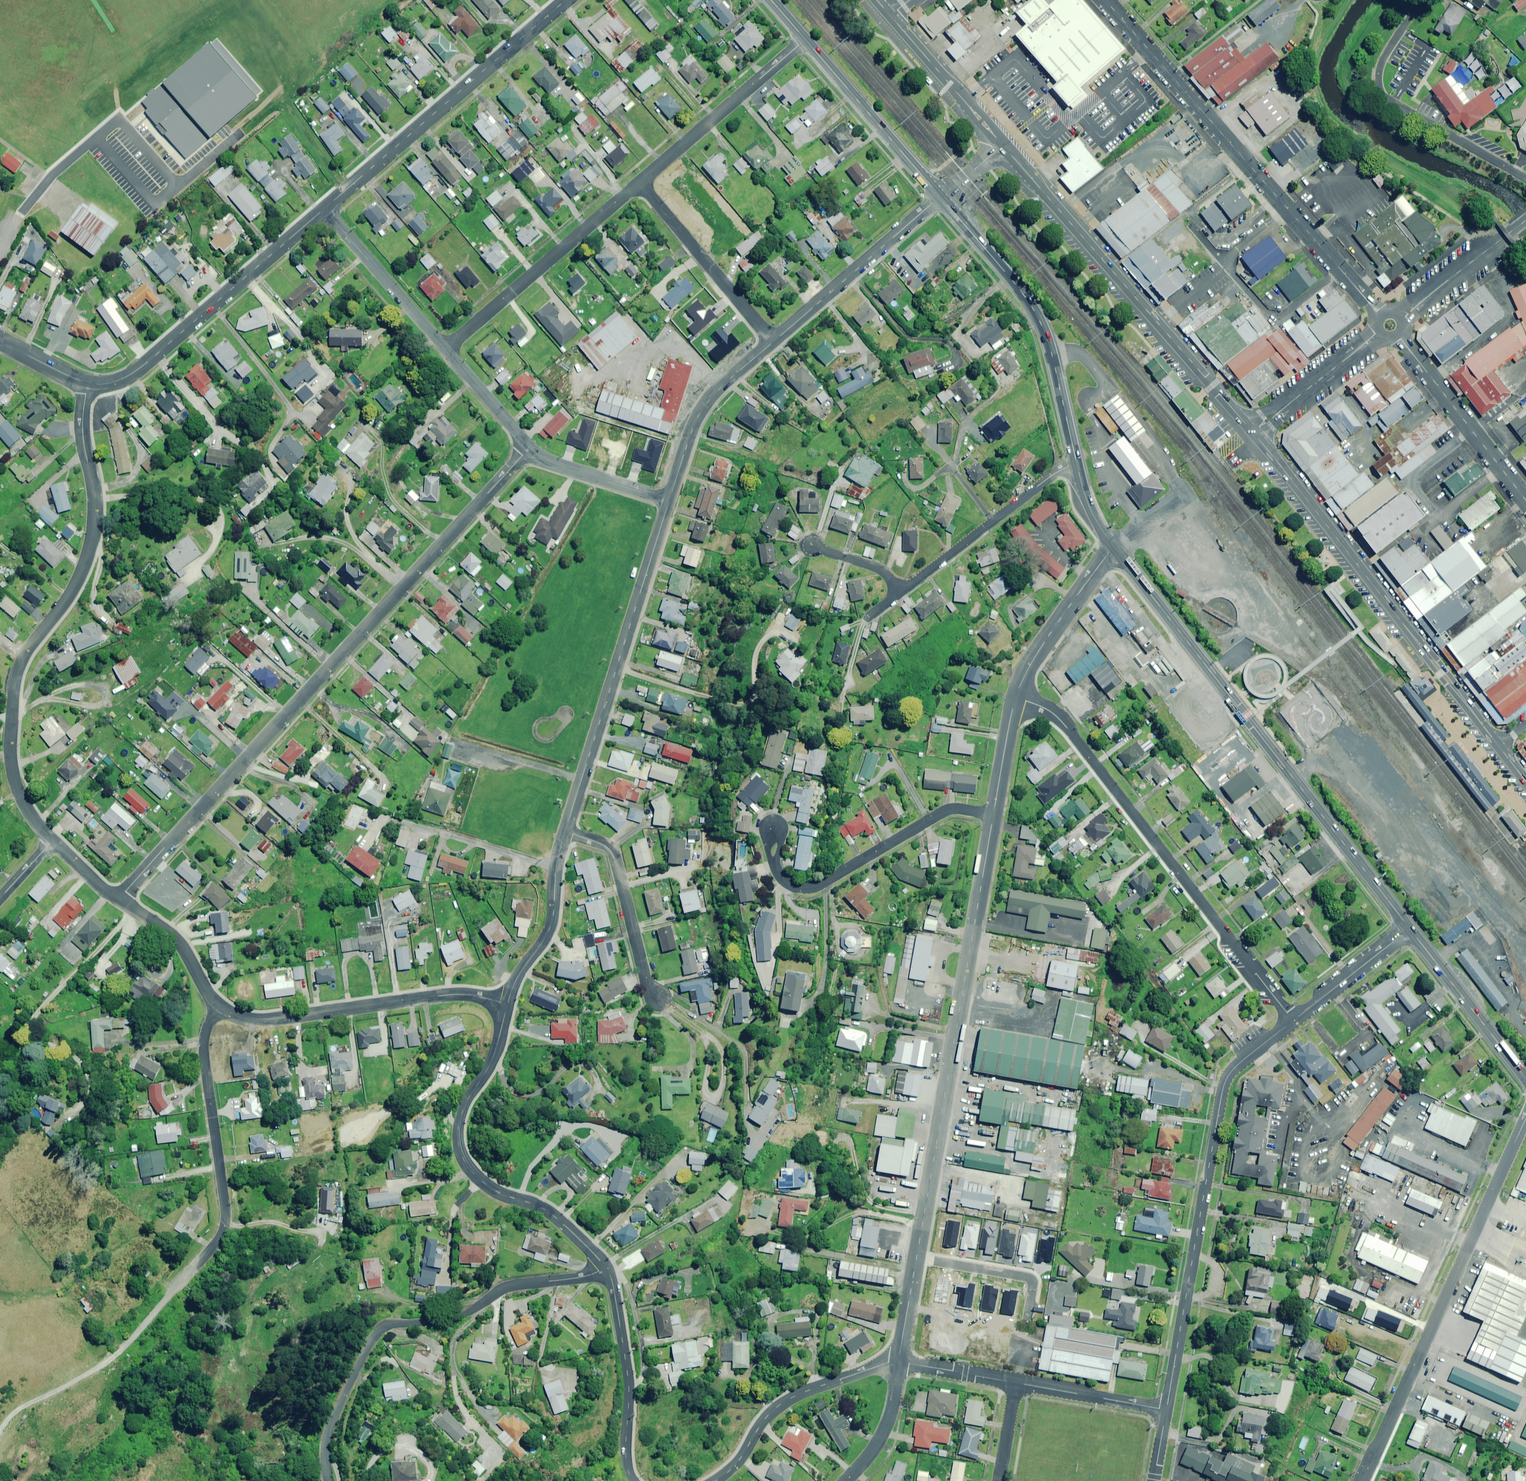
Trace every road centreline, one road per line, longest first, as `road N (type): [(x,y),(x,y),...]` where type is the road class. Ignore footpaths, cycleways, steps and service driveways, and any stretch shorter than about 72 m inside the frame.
road 1 (residential): [(117,900),(528,448)]
road 2 (residential): [(897,1363),(993,815)]
road 3 (residential): [(53,842),(14,782),(10,706),(19,664),(77,579),(93,531),(83,433),(88,383)]
road 4 (trunk): [(1409,928),(1114,547)]
road 5 (residential): [(1015,699),(1066,727),(1294,1021)]
road 6 (residential): [(1166,1410),(1225,1080),(1294,1021)]
road 7 (residential): [(1105,0),(1381,316)]
road 8 (residential): [(328,1480),(329,1435),(378,1330),(452,1317),(501,1290),(606,1268)]
road 9 (unclassified): [(1253,431),(1496,744)]
road 10 (residential): [(1363,1480),(1525,1120)]
road 11 (unclassified): [(1003,145),(1253,431)]
road 12 (residential): [(507,1004),(492,1059),(460,1111),(460,1154),(476,1179),(542,1209),(606,1268)]
road 13 (residential): [(668,502),(566,831)]
road 14 (residential): [(566,0),(324,209)]
road 15 (trunk): [(1077,465),(1041,324),(940,196)]
road 16 (residential): [(175,1292),(224,1227),(202,1055),(219,1010)]
road 17 (residential): [(324,209),(133,373),(88,383)]
road 18 (residential): [(219,1010),(270,1022),(443,996),(507,1004)]
road 19 (residential): [(769,827),(772,868),(780,880),(802,888),(825,883),(947,810),(993,815)]
road 20 (unclassified): [(1525,181),(1379,89),(1379,67),(1420,0)]
road 21 (residential): [(445,351),(639,182)]
road 22 (residential): [(714,1480),(779,1406),(897,1363)]
road 23 (residential): [(940,196),(773,343)]
road 24 (residential): [(899,592),(1077,465)]
road 25 (residential): [(639,182),(805,40)]
road 26 (residential): [(606,1268),(627,1375),(632,1480)]
road 27 (unclassified): [(1398,336),(1525,504)]
road 28 (residential): [(639,182),(773,343)]
road 29 (trunk): [(940,196),(805,40)]
road 30 (residential): [(657,997),(614,856),(566,831)]
road 31 (residential): [(773,343),(699,415),(668,502)]
road 32 (trunk): [(1525,1079),(1409,928)]
road 33 (residential): [(324,209),(445,351)]
road 34 (residential): [(566,831),(550,928),(507,1004)]
road 35 (residential): [(1015,699),(1038,652),(1114,547)]
road 36 (unclassified): [(891,16),(1003,145)]
road 37 (unclassified): [(1253,431),(1379,333)]
road 38 (residential): [(219,1010),(172,935),(117,900)]
road 39 (residential): [(1166,1410),(1015,1383)]
road 40 (residential): [(528,448),(553,465),(668,502)]
road 41 (residential): [(1294,1021),(1409,928)]
road 42 (unclassified): [(1400,318),(1512,230)]
road 43 (residential): [(844,1480),(885,1422),(897,1363)]
road 44 (residential): [(445,351),(528,448)]

